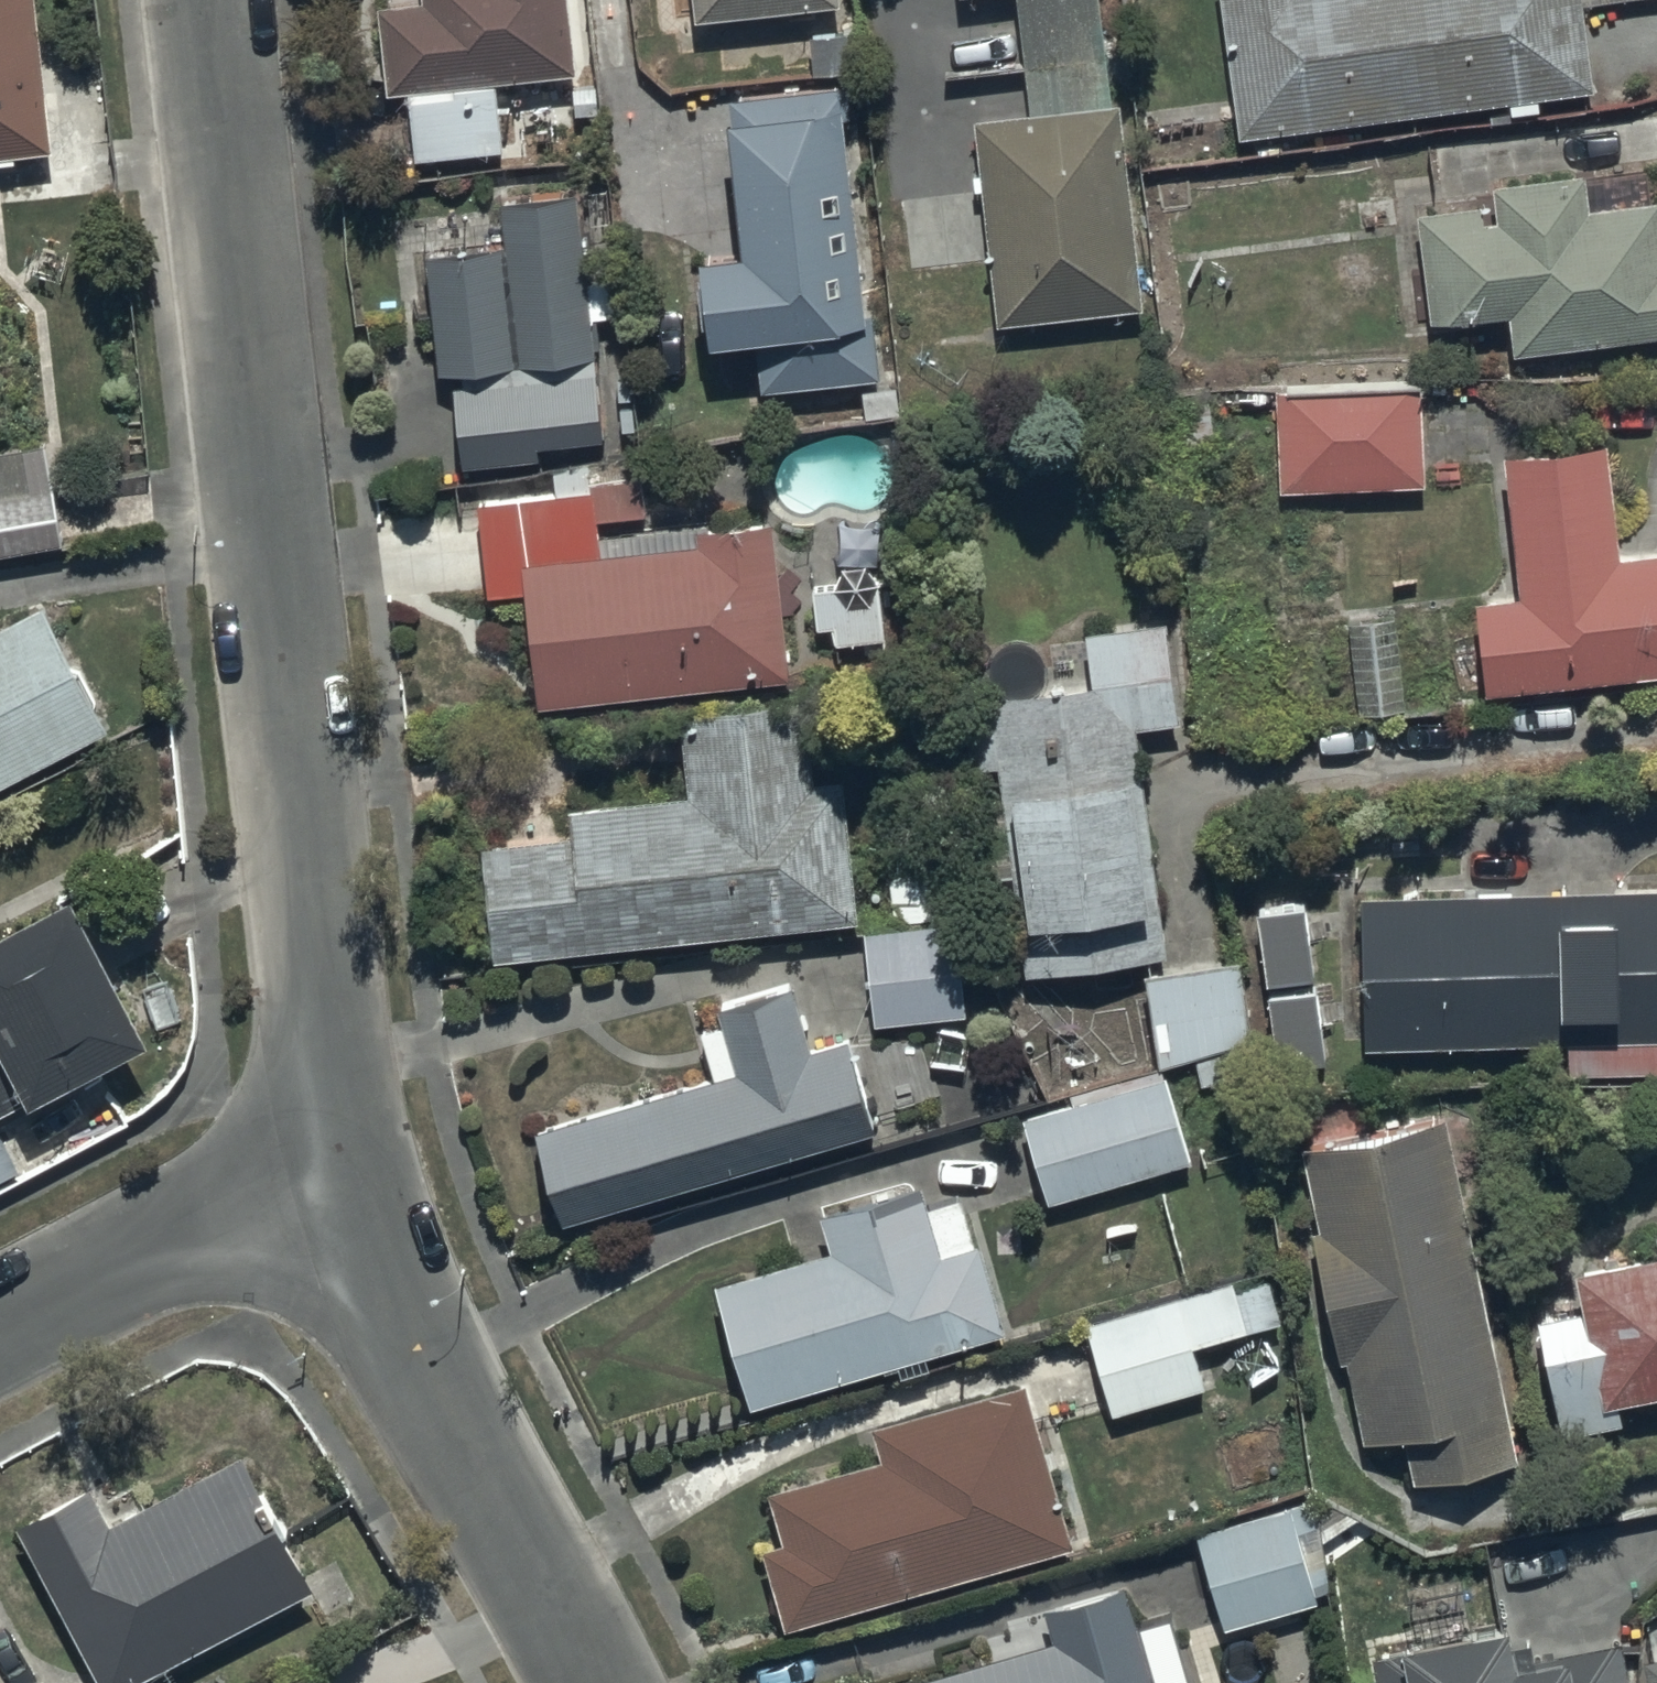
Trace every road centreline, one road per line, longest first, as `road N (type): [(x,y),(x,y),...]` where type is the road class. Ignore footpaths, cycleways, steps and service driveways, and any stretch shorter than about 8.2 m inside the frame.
road 1 (residential): [(211,0),(334,1158)]
road 2 (residential): [(334,1158),(590,1682)]
road 3 (residential): [(334,1158),(0,1341)]

